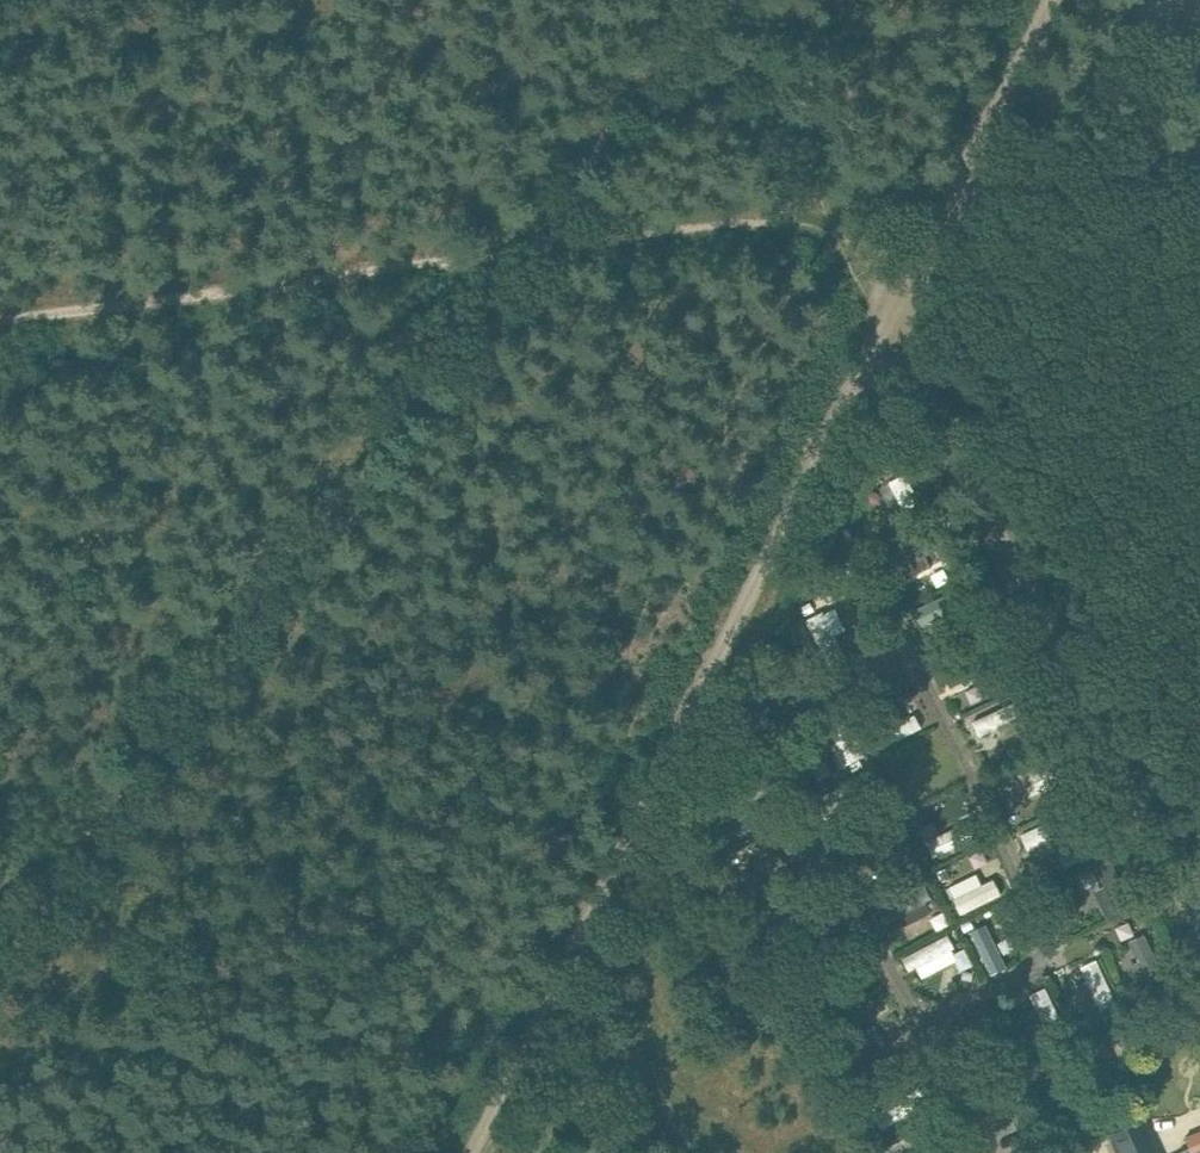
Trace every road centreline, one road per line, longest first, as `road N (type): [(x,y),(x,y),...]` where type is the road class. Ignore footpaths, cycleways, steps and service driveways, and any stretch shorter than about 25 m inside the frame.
road 1 (track): [(955,201),(758,218),(0,319)]
road 2 (track): [(471,1152),(789,511),(893,323)]
road 3 (track): [(1199,930),(893,323)]
road 4 (track): [(893,323),(1055,0)]

